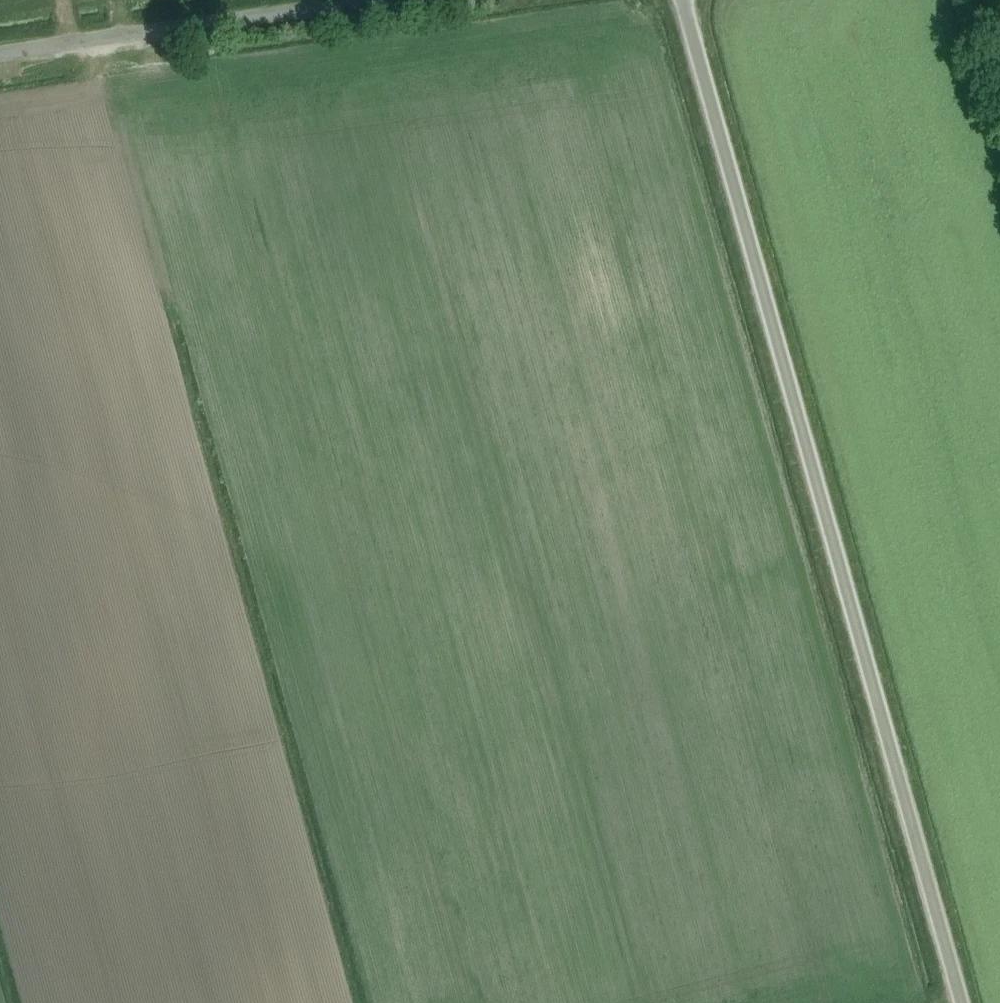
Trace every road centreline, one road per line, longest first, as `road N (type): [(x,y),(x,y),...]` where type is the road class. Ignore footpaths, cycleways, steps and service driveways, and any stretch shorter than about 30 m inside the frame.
road 1 (unclassified): [(962,1002),(683,0)]
road 2 (unclassified): [(0,54),(374,0)]

